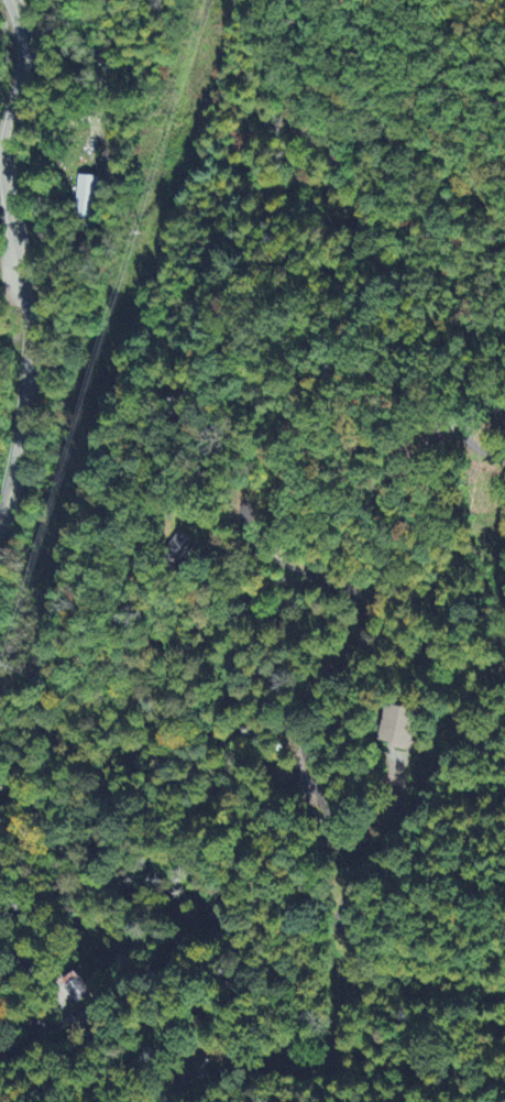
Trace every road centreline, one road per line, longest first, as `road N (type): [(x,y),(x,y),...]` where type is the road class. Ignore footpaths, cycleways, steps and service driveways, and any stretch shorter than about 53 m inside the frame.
road 1 (residential): [(166,1101),(171,1085),(191,1074),(314,1067),(329,1054),(355,996),(347,895),(395,841),(448,761),(495,738),(504,723)]
road 2 (residential): [(0,1060),(226,924),(228,908),(189,861),(187,845),(212,789),(234,642)]
road 3 (primary): [(0,525),(18,466),(32,343),(31,294),(4,168),(25,64),(10,0)]
road 4 (track): [(10,204),(39,190),(54,140),(91,120)]

